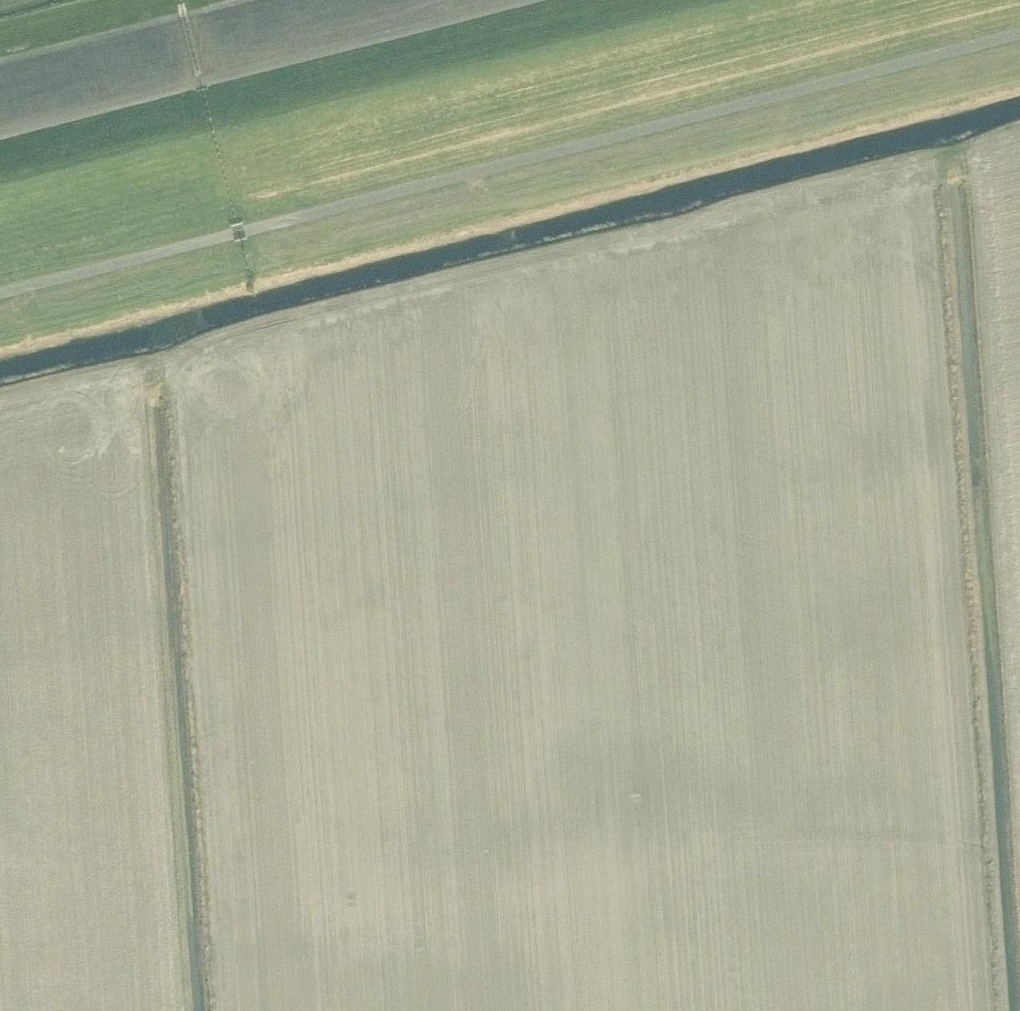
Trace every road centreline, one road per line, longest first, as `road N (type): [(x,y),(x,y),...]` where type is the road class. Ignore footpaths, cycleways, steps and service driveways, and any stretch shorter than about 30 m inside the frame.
road 1 (unclassified): [(0,295),(1019,35)]

